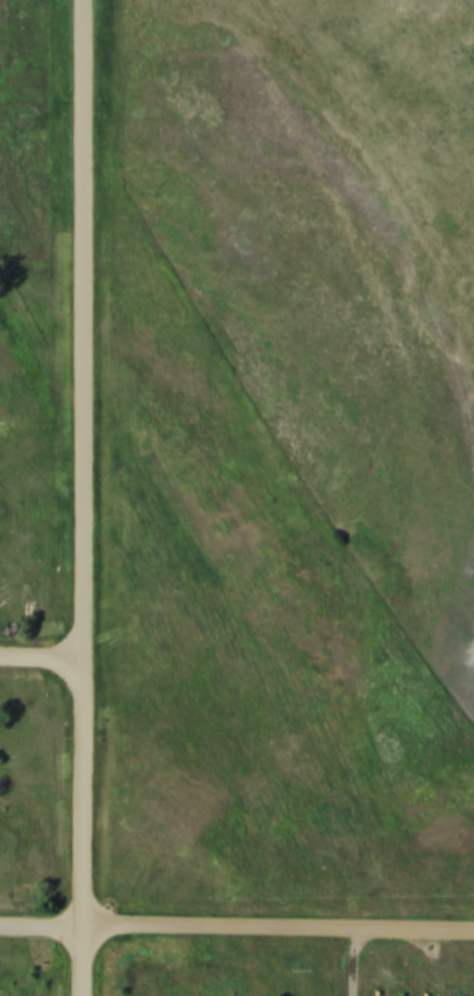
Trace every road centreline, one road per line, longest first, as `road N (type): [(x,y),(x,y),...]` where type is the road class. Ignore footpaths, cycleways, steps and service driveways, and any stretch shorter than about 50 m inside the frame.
road 1 (tertiary): [(91,0),(89,995)]

